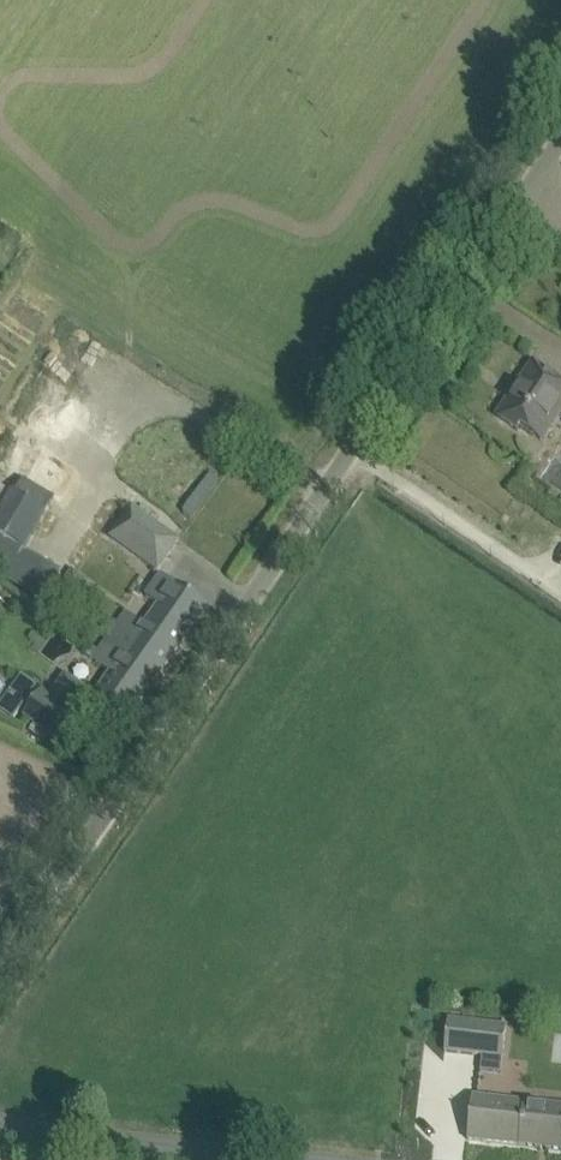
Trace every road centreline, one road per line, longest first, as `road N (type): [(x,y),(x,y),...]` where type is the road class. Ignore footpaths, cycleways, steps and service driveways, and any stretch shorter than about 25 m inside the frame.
road 1 (unclassified): [(0,976),(560,137)]

